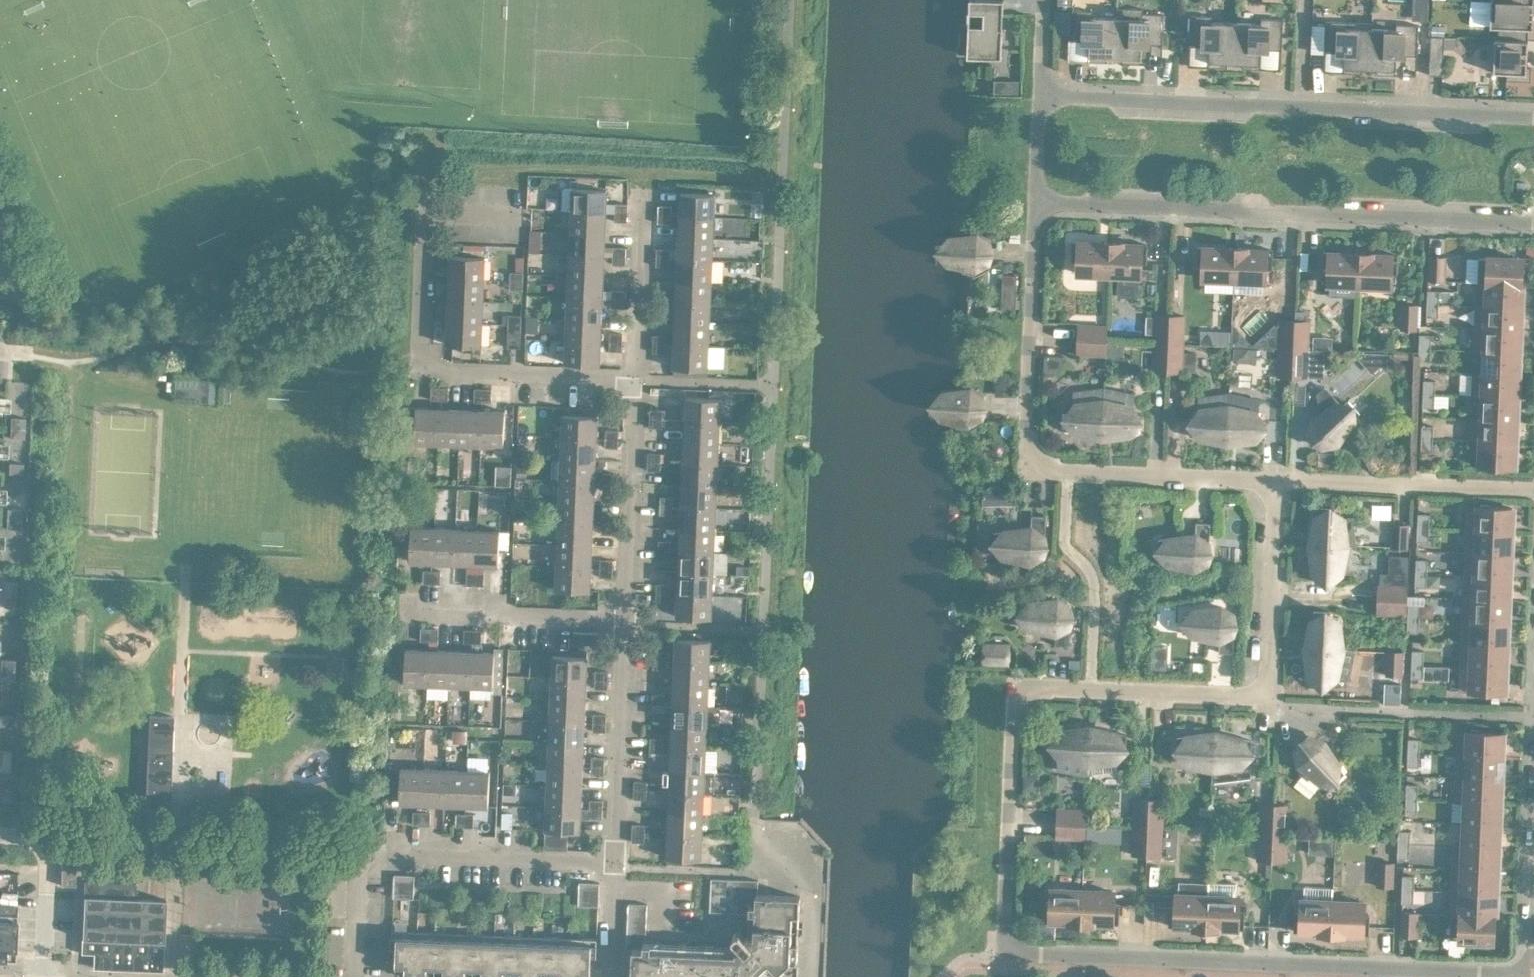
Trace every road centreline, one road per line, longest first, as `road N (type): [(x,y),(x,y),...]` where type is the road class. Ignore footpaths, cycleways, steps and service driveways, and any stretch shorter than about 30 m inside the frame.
road 1 (residential): [(1533,975),(1004,953),(1014,687),(1265,696),(1276,479)]
road 2 (residential): [(1276,479),(1041,468),(1025,438),(1034,202)]
road 3 (residential): [(1034,202),(1533,224)]
road 4 (residential): [(1533,117),(1039,95)]
road 5 (residential): [(633,386),(420,381),(424,223),(528,225)]
road 6 (residential): [(354,976),(358,883),(398,866),(614,870)]
road 7 (residential): [(1533,492),(1276,479)]
road 8 (residential): [(614,870),(625,622)]
road 9 (residential): [(625,622),(633,386)]
road 10 (residential): [(625,622),(404,616)]
road 11 (residential): [(45,976),(51,840),(0,838)]
road 12 (residential): [(633,386),(637,205)]

